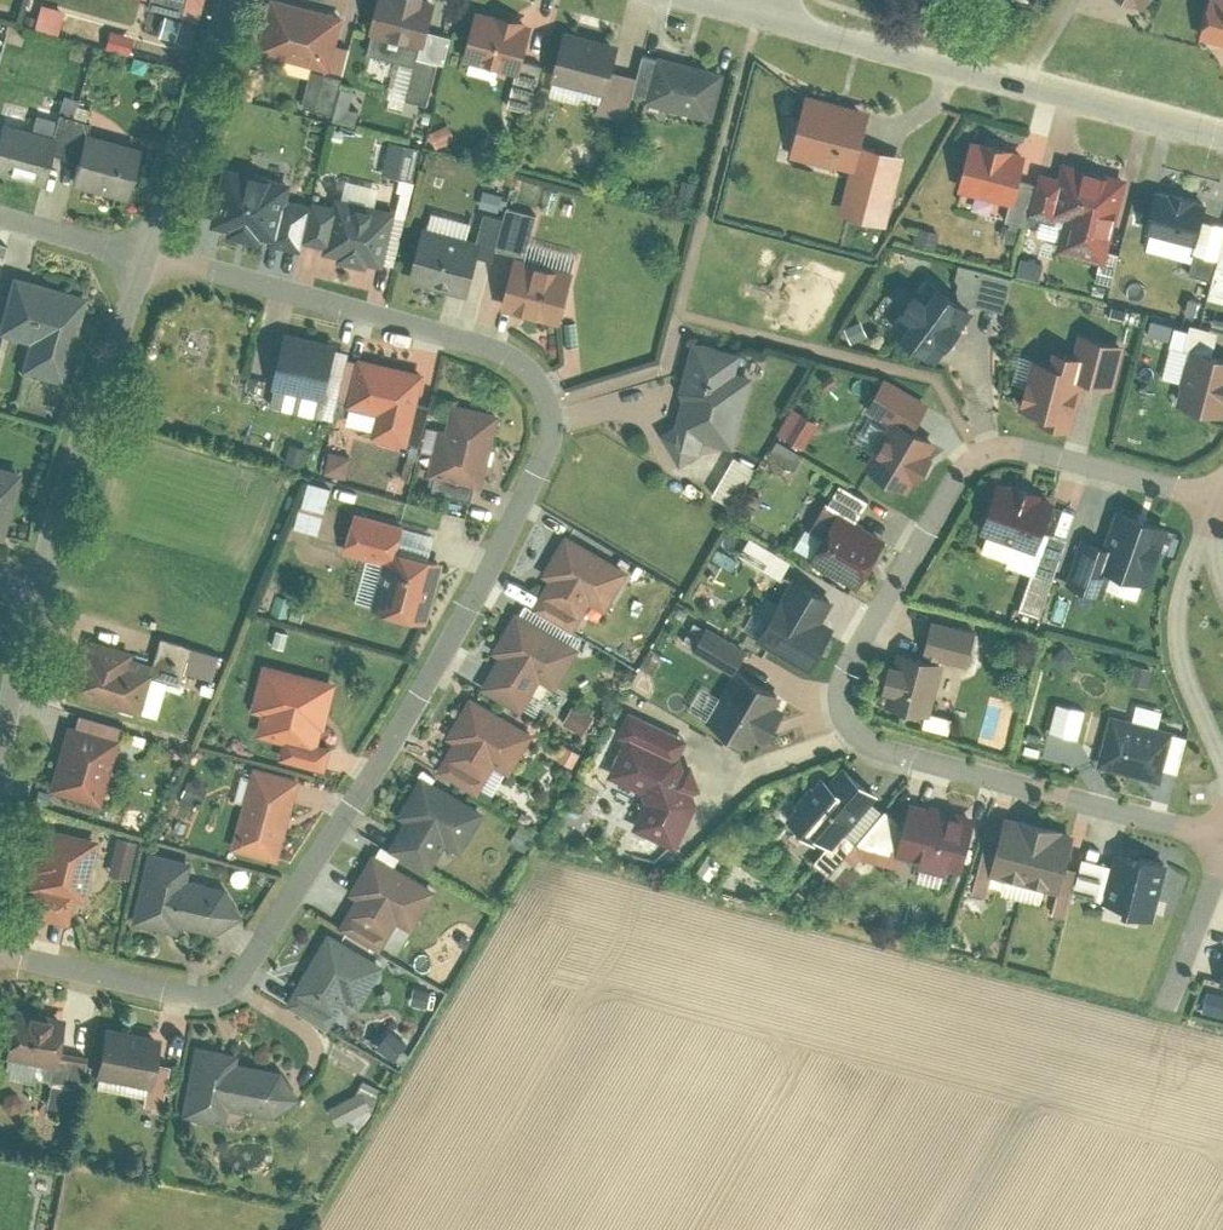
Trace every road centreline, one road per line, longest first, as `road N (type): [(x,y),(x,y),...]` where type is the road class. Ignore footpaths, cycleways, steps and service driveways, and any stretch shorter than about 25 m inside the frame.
road 1 (residential): [(130,247),(490,341),(556,399),(556,419),(507,549),(244,966),(199,987),(177,986),(0,949)]
road 2 (residential): [(1222,834),(900,748),(872,734),(847,707),(845,682),(852,653),(966,463),(981,451),(1056,449),(1222,494)]
road 3 (residential): [(759,11),(1222,138)]
road 4 (residential): [(130,247),(11,577)]
road 5 (residential): [(1222,753),(1180,629),(1198,545),(1222,494)]
road 6 (residential): [(215,0),(130,247)]
road 7 (residential): [(1172,990),(1222,846)]
road 8 (residential): [(0,210),(130,247)]

